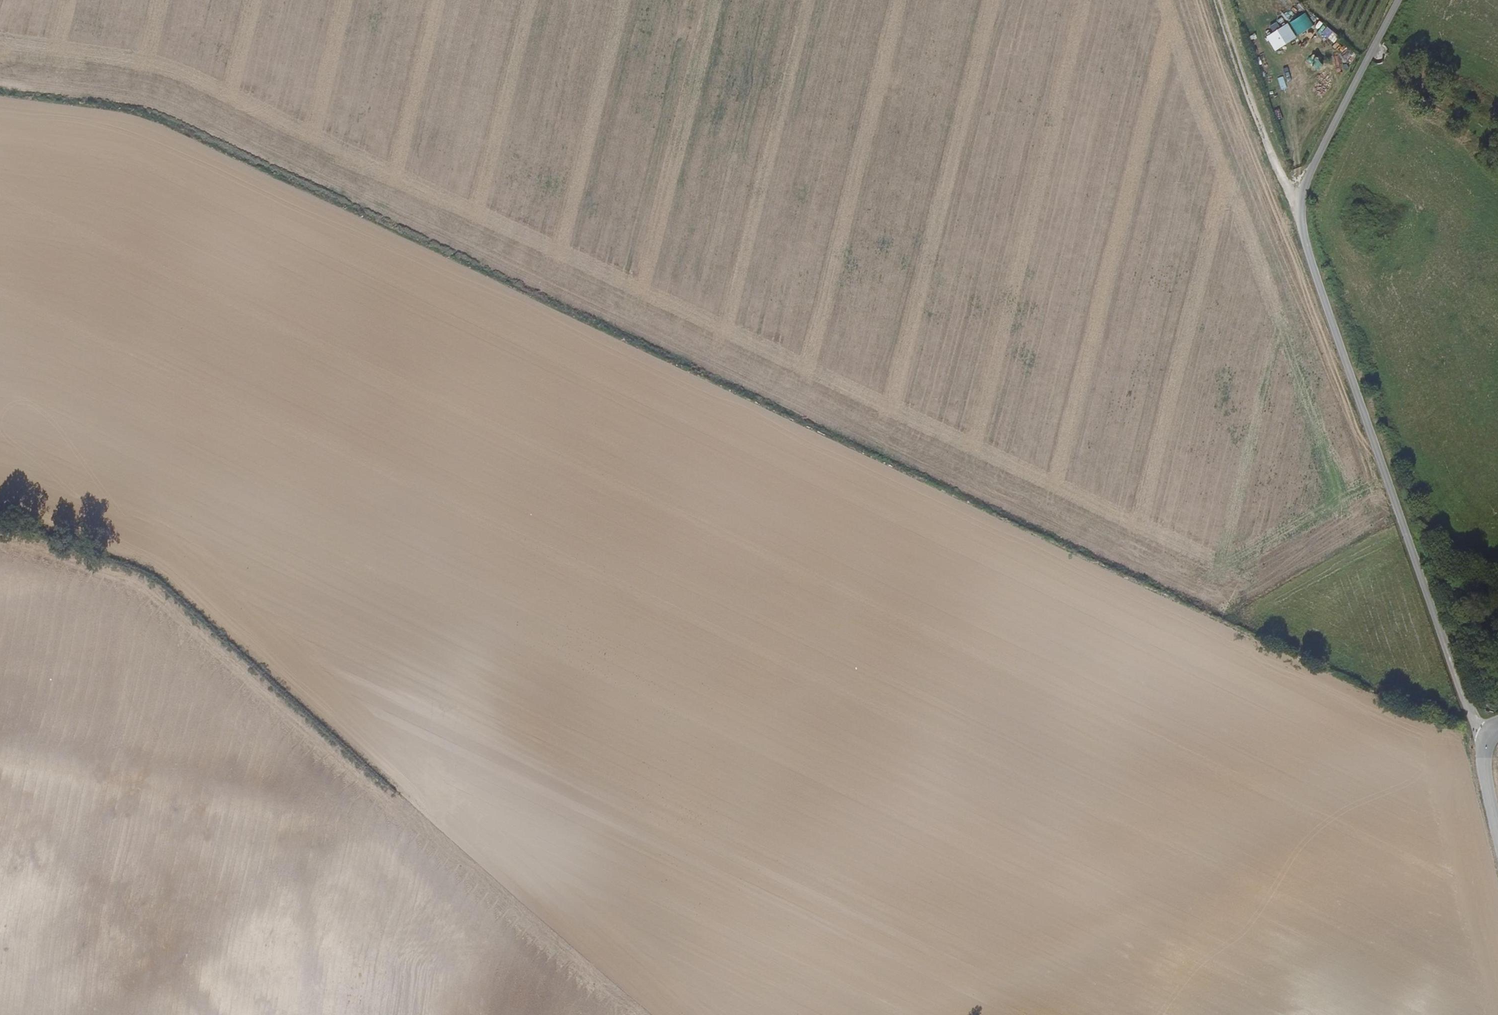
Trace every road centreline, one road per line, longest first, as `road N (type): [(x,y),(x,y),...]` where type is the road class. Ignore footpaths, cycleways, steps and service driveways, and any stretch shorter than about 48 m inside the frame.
road 1 (unclassified): [(1400,0),(1298,209),(1332,328),(1487,739)]
road 2 (track): [(1298,209),(1212,0)]

